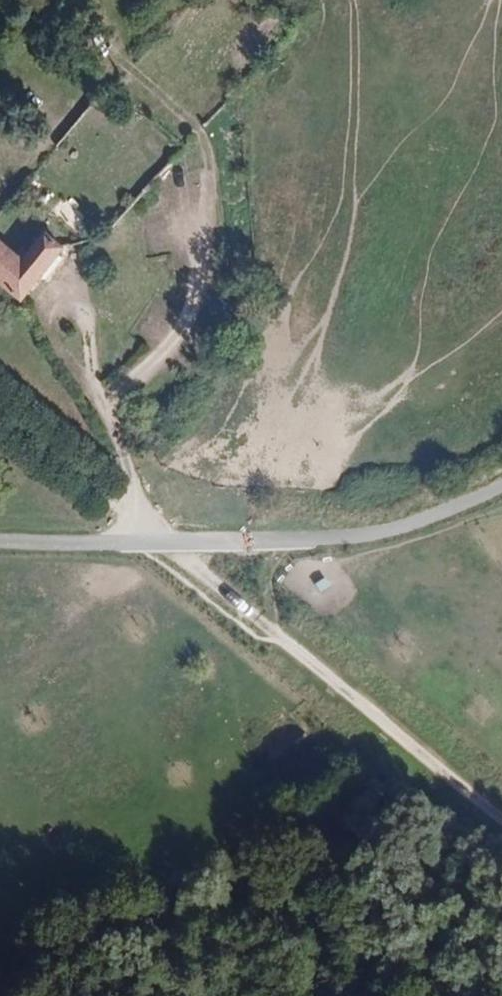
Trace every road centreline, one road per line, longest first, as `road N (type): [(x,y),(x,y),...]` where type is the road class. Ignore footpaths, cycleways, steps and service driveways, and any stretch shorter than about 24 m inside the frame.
road 1 (track): [(501,819),(0,400)]
road 2 (unclassified): [(501,486),(365,537),(0,540)]
road 3 (track): [(73,261),(137,512)]
road 4 (track): [(105,392),(146,376),(188,332),(194,311),(179,207)]

